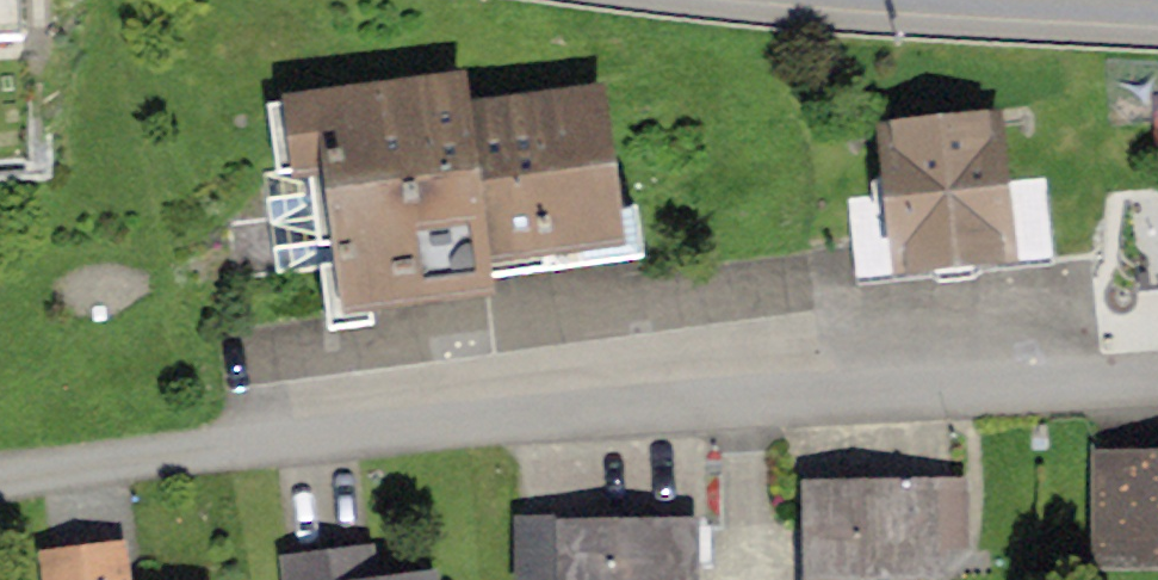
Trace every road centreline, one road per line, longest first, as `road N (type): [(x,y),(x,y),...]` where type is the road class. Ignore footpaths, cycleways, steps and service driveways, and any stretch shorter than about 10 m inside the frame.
road 1 (residential): [(1157,371),(893,379),(472,410),(0,488)]

